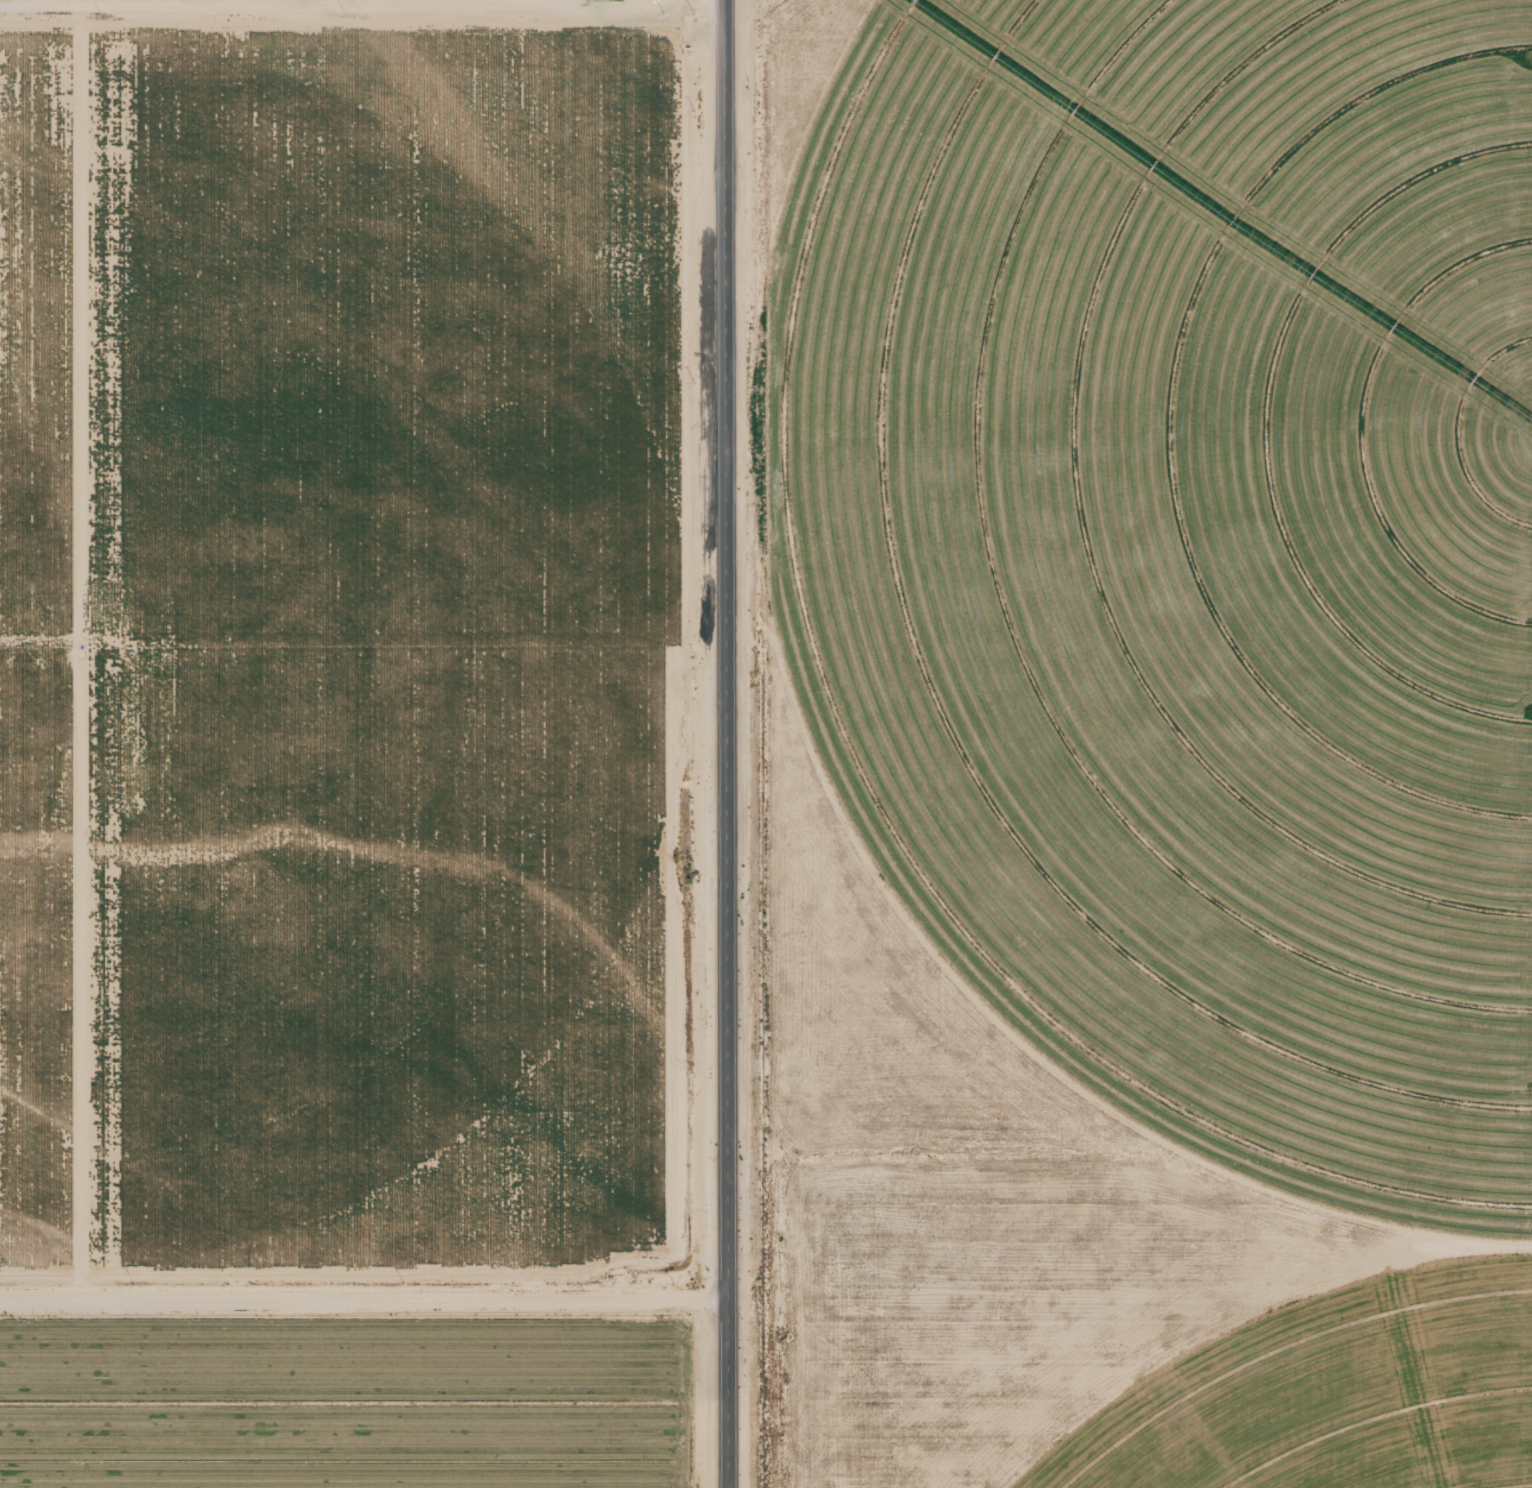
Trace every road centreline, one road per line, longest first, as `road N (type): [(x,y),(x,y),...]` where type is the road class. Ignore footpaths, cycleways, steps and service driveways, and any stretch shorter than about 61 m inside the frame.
road 1 (tertiary): [(730,1487),(725,0)]
road 2 (residential): [(728,1300),(0,1302)]

